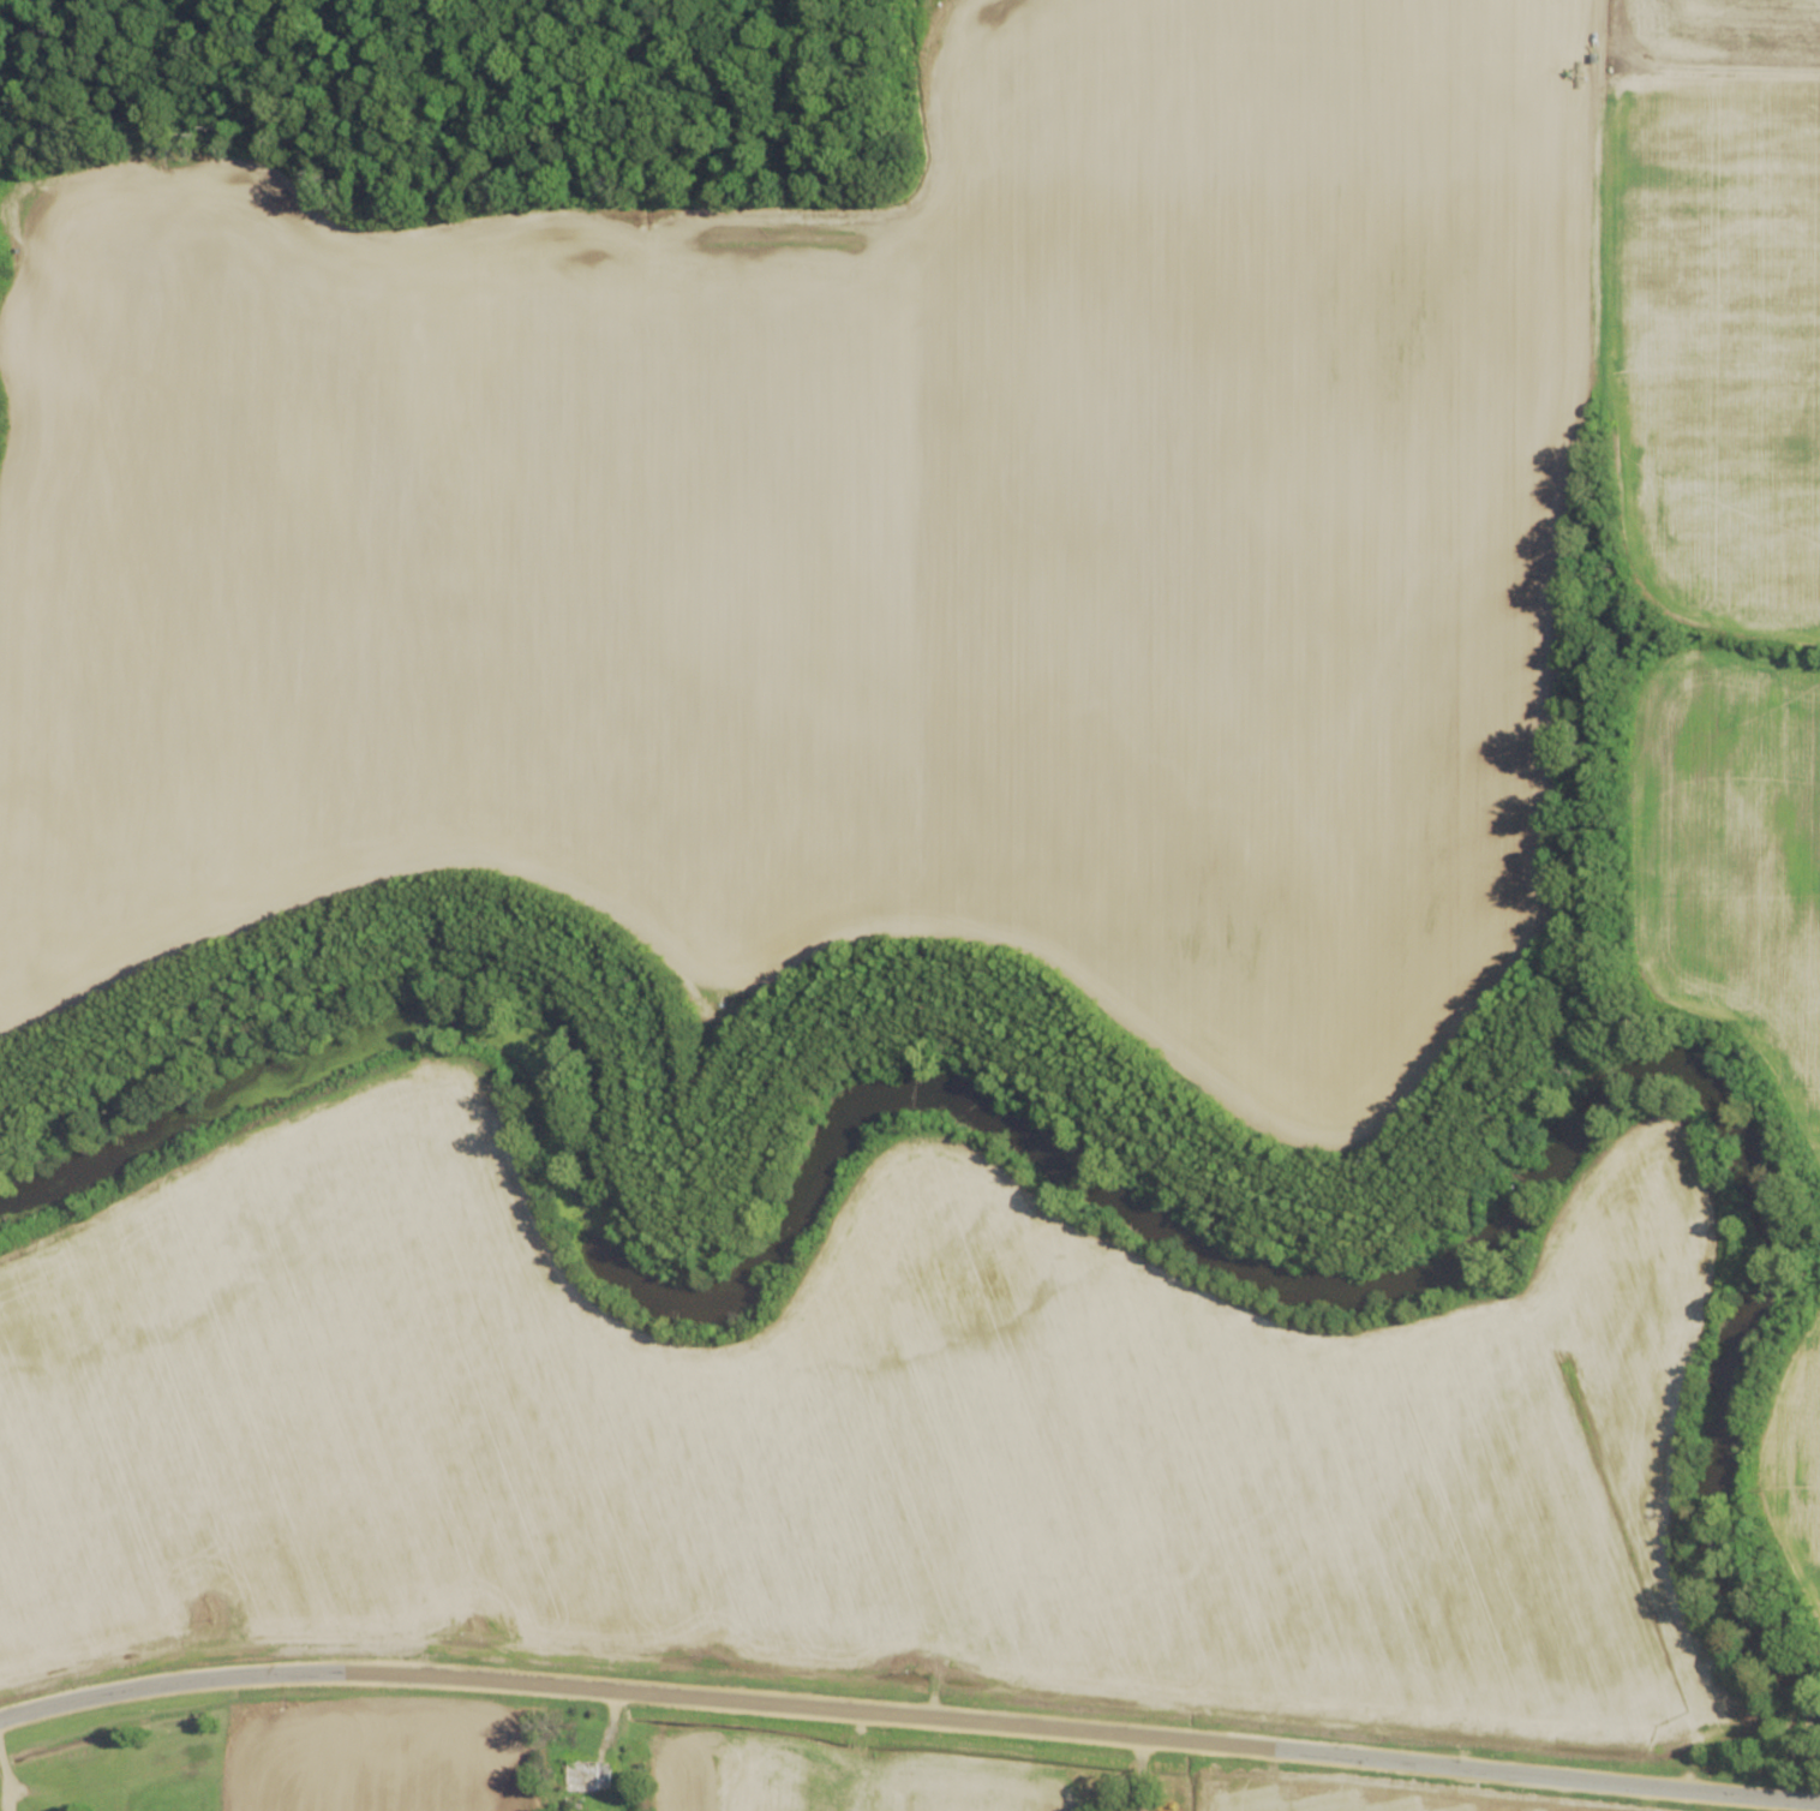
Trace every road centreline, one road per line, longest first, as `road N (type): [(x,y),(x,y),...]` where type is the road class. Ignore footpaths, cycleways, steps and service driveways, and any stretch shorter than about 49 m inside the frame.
road 1 (secondary): [(0,1723),(160,1689),(292,1674),(424,1675),(1819,1802)]
road 2 (residential): [(1819,69),(1651,62),(1621,32),(1615,0)]

